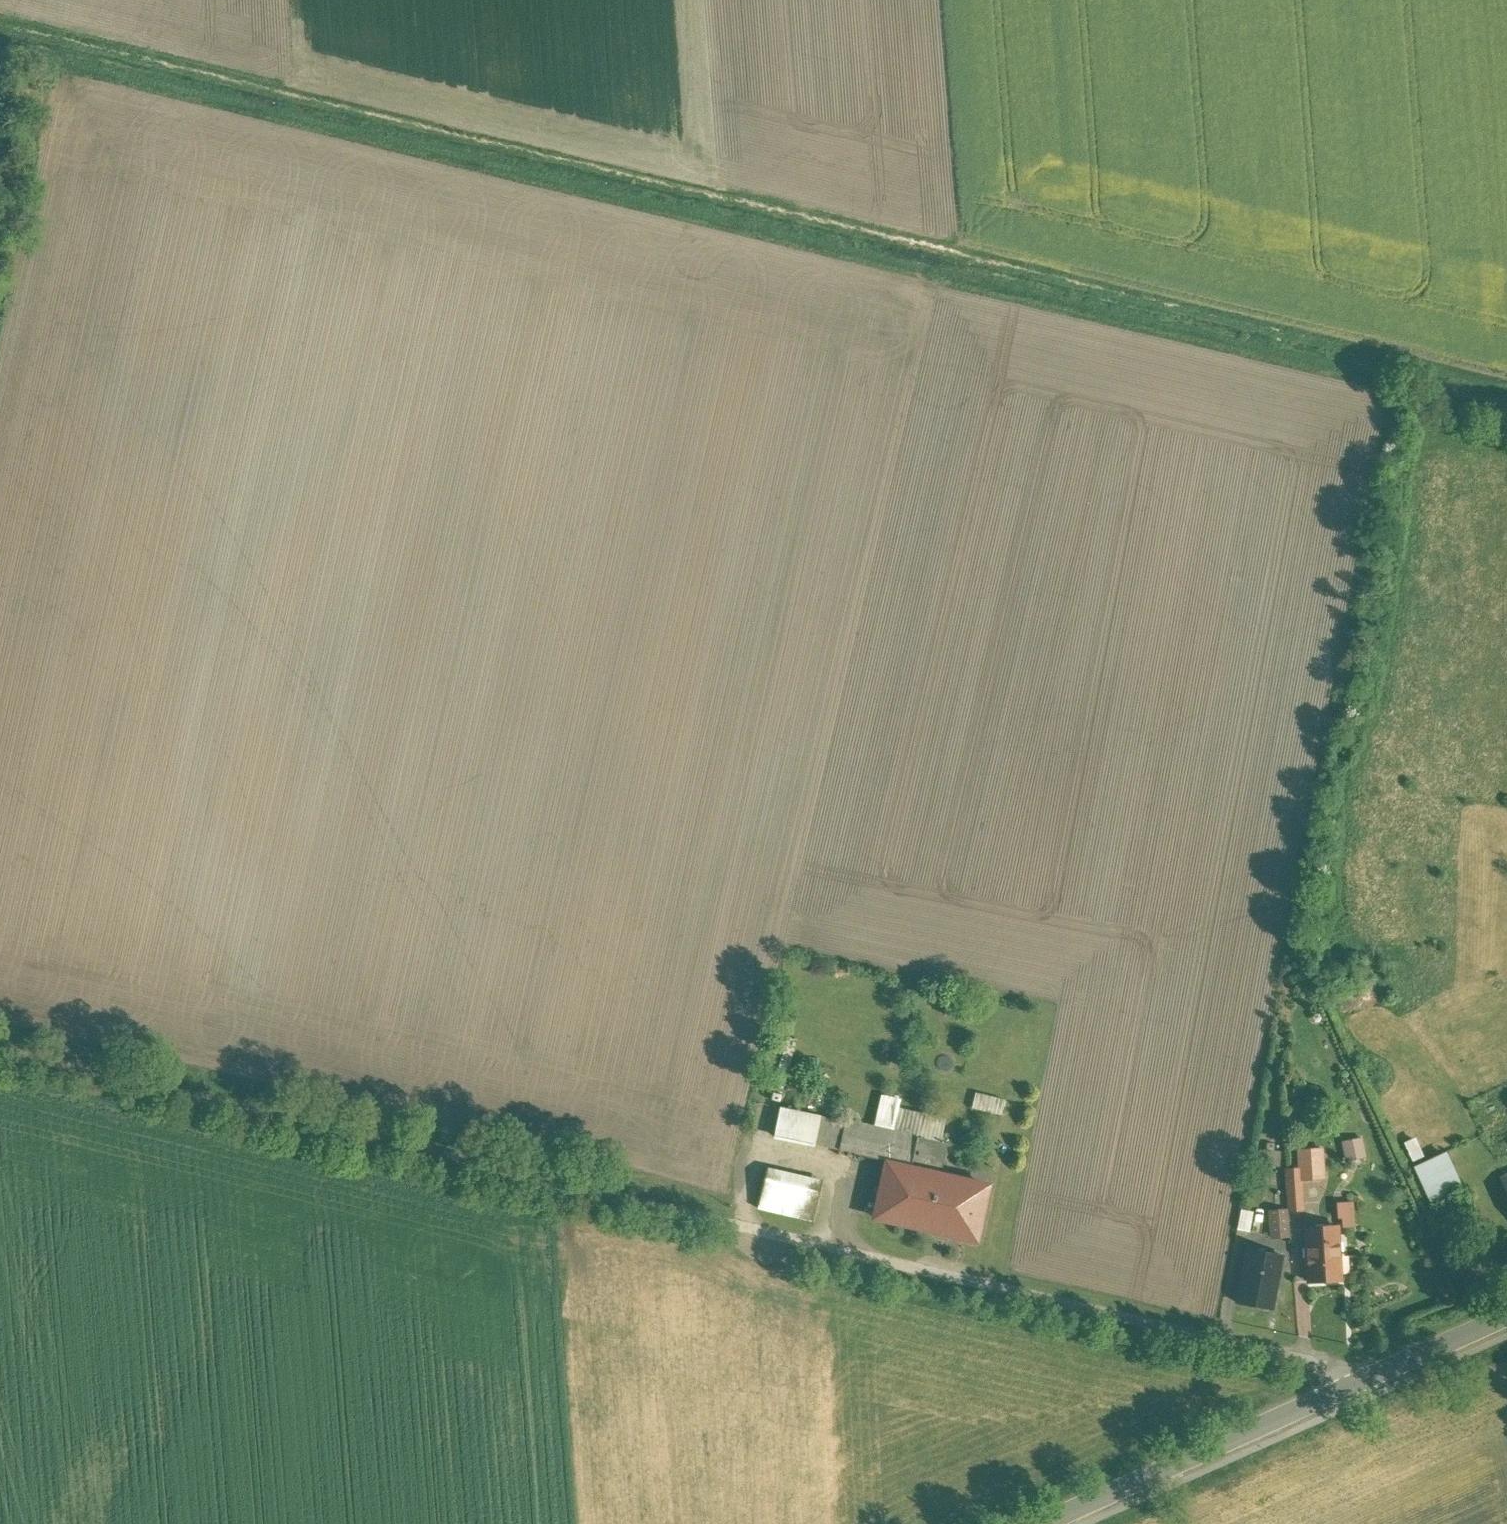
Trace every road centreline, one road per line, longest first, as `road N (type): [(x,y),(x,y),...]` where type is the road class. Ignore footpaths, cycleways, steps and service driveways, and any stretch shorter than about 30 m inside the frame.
road 1 (residential): [(0,1045),(1295,1353),(1336,1374),(1346,1388)]
road 2 (tertiary): [(1039,1523),(1346,1388)]
road 3 (tertiary): [(1346,1388),(1506,1315)]

